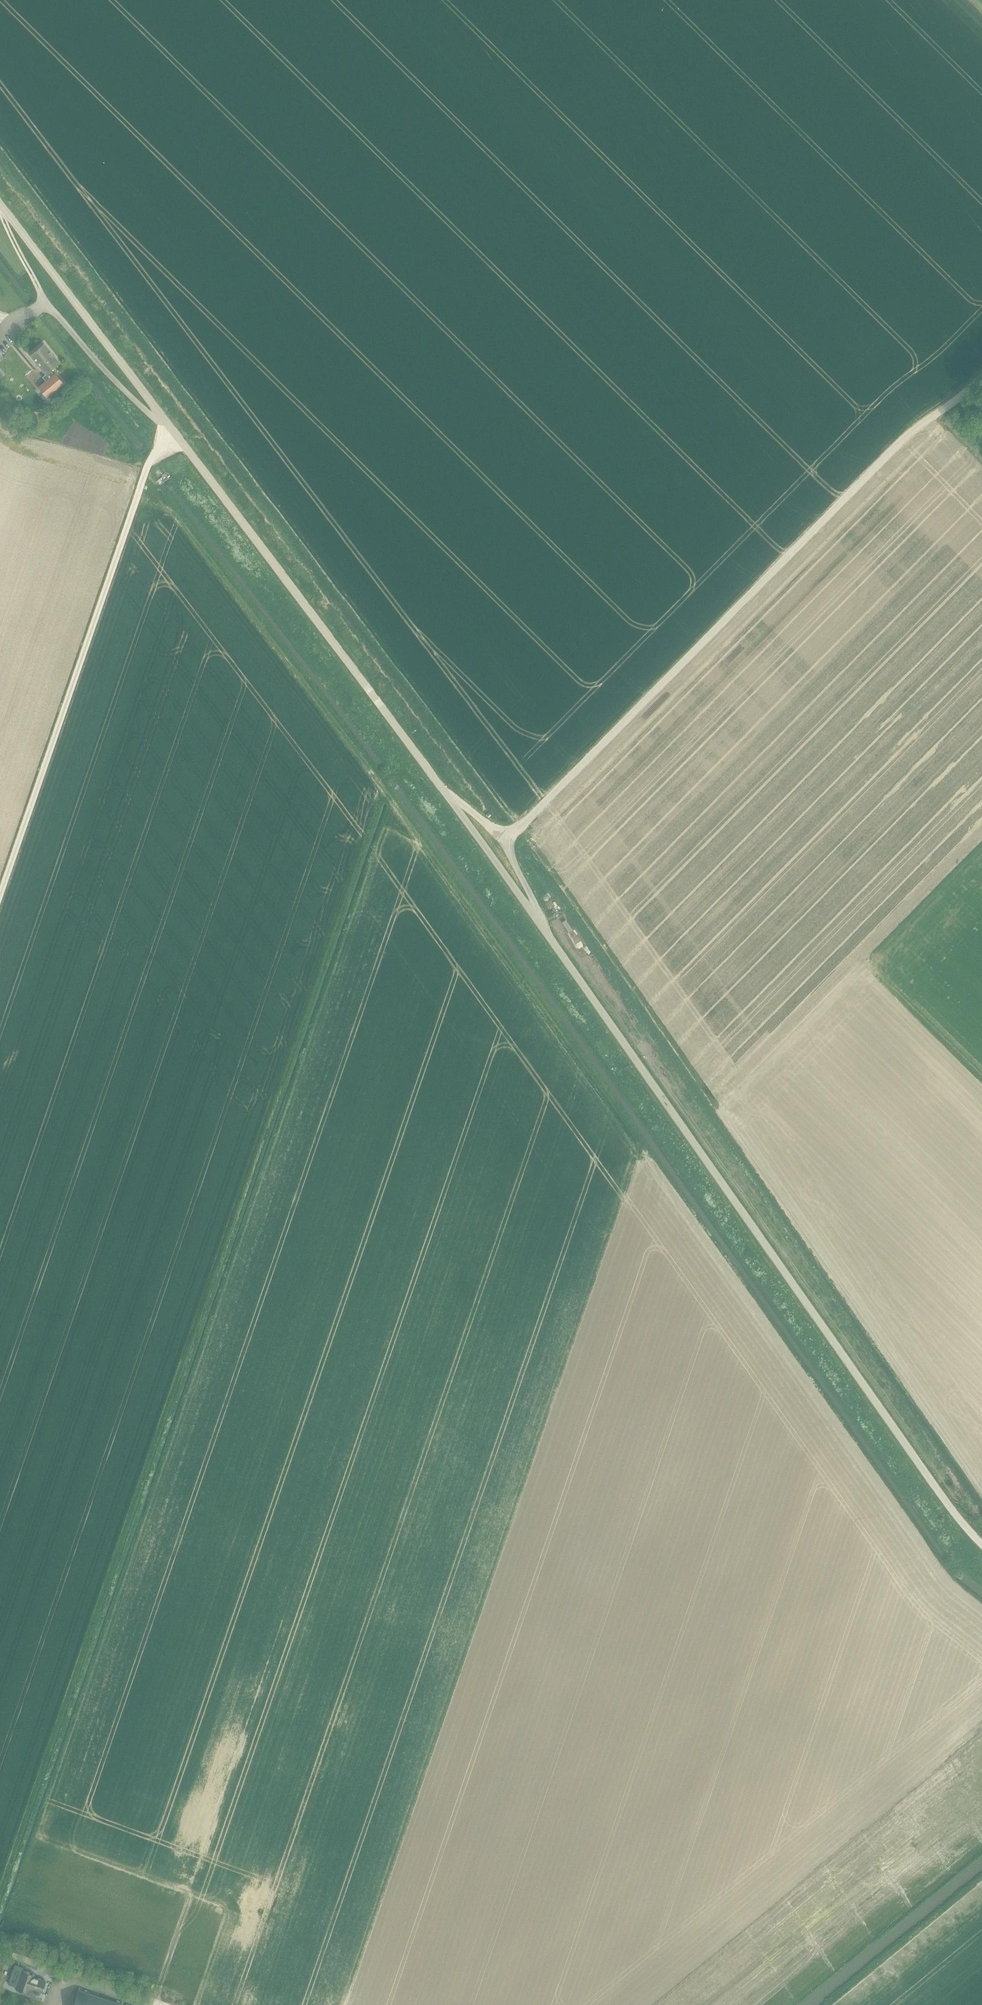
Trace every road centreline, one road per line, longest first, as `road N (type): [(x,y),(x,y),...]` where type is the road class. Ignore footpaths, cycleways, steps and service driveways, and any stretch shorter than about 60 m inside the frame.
road 1 (unclassified): [(981,1544),(543,928)]
road 2 (unclassified): [(443,790),(0,204)]
road 3 (unclassified): [(505,840),(900,442),(981,377)]
road 4 (unclassified): [(543,928),(443,790)]

